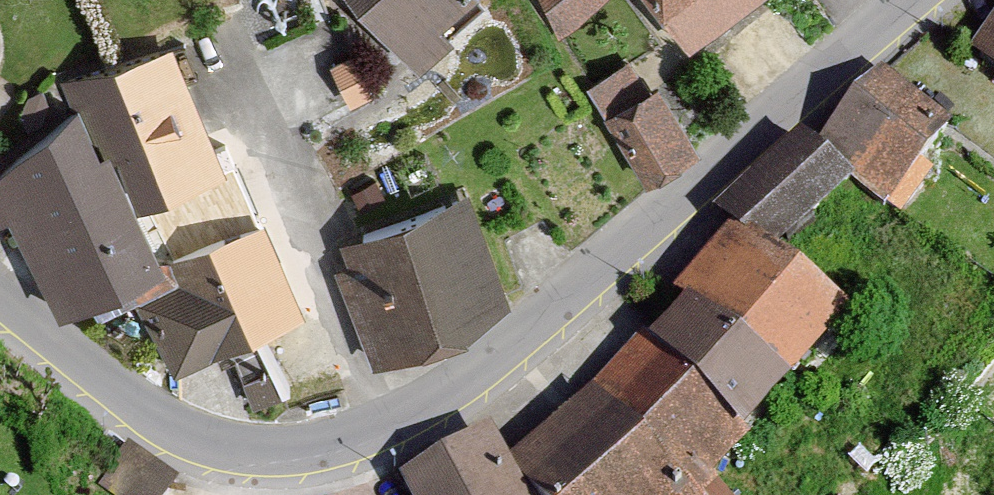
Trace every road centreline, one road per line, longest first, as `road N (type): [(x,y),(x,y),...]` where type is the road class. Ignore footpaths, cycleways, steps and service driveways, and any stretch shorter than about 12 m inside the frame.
road 1 (residential): [(911,0),(499,361),(384,435),(269,456),(213,447),(156,422),(0,301)]

